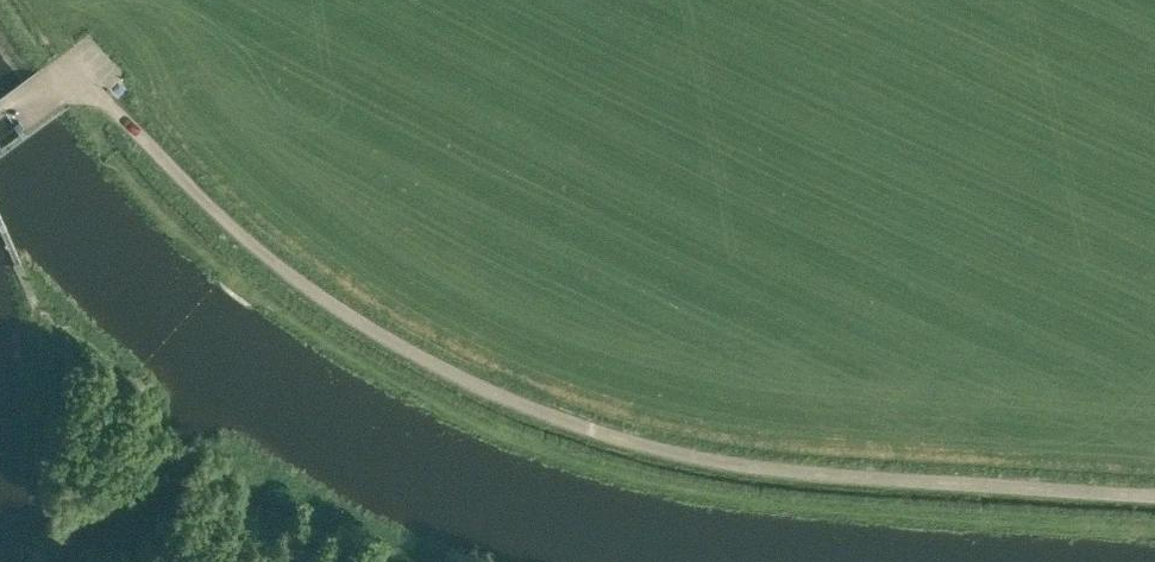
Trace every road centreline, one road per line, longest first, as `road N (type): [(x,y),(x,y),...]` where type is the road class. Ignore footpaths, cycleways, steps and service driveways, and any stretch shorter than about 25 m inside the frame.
road 1 (track): [(0,35),(241,276),(361,355),(476,416),(584,457),(722,493),(1154,525)]
road 2 (unclassified): [(0,109),(70,65),(288,273),(357,321),(539,414),(736,467),(1154,495)]

